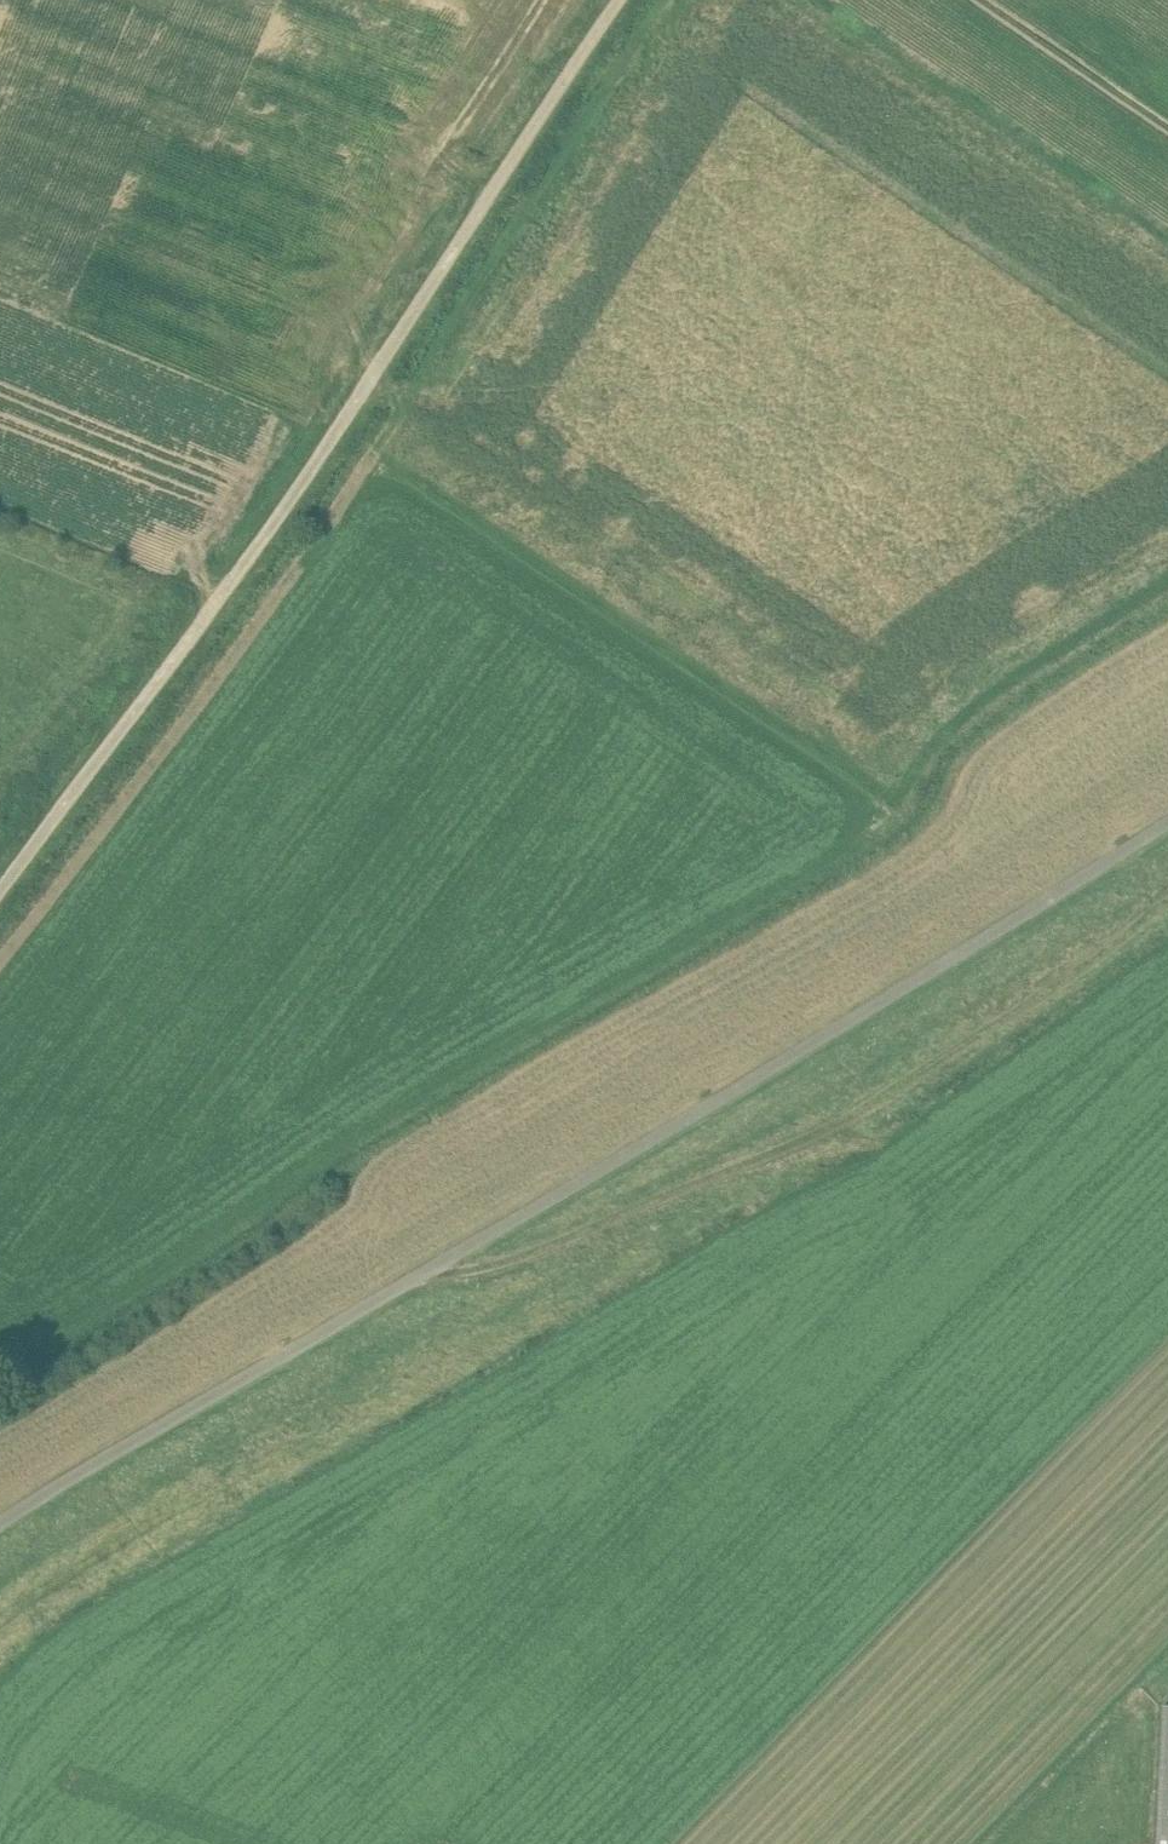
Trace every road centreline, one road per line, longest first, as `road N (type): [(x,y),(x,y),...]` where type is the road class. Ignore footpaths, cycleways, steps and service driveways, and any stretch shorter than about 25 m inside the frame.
road 1 (unclassified): [(0,1523),(1017,921),(1167,823)]
road 2 (unclassified): [(0,890),(315,464),(620,0)]

